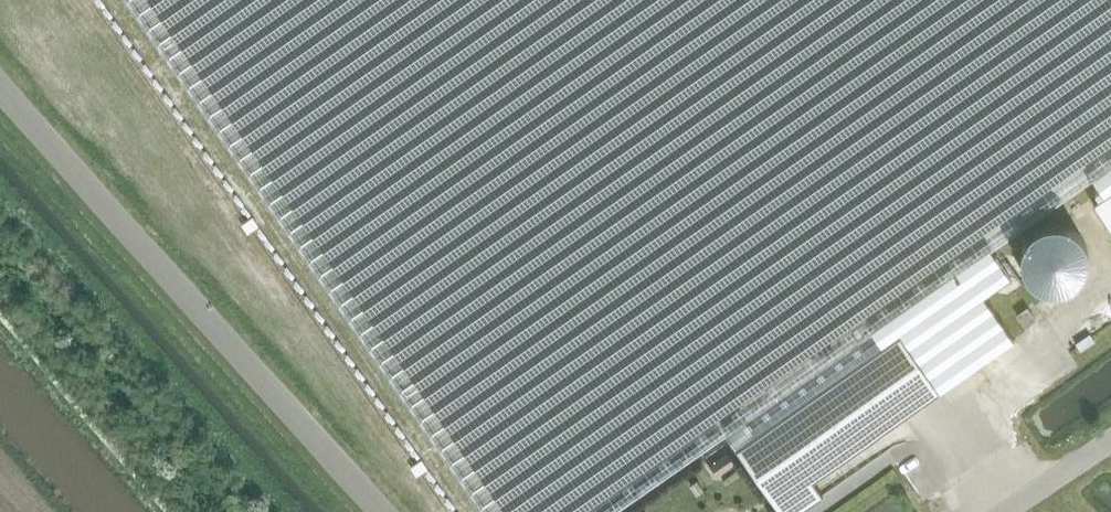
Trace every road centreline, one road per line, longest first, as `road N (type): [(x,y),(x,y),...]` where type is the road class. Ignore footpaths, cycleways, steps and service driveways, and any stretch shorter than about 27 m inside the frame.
road 1 (unclassified): [(381,511),(0,88)]
road 2 (unclassified): [(1006,511),(1110,439)]

